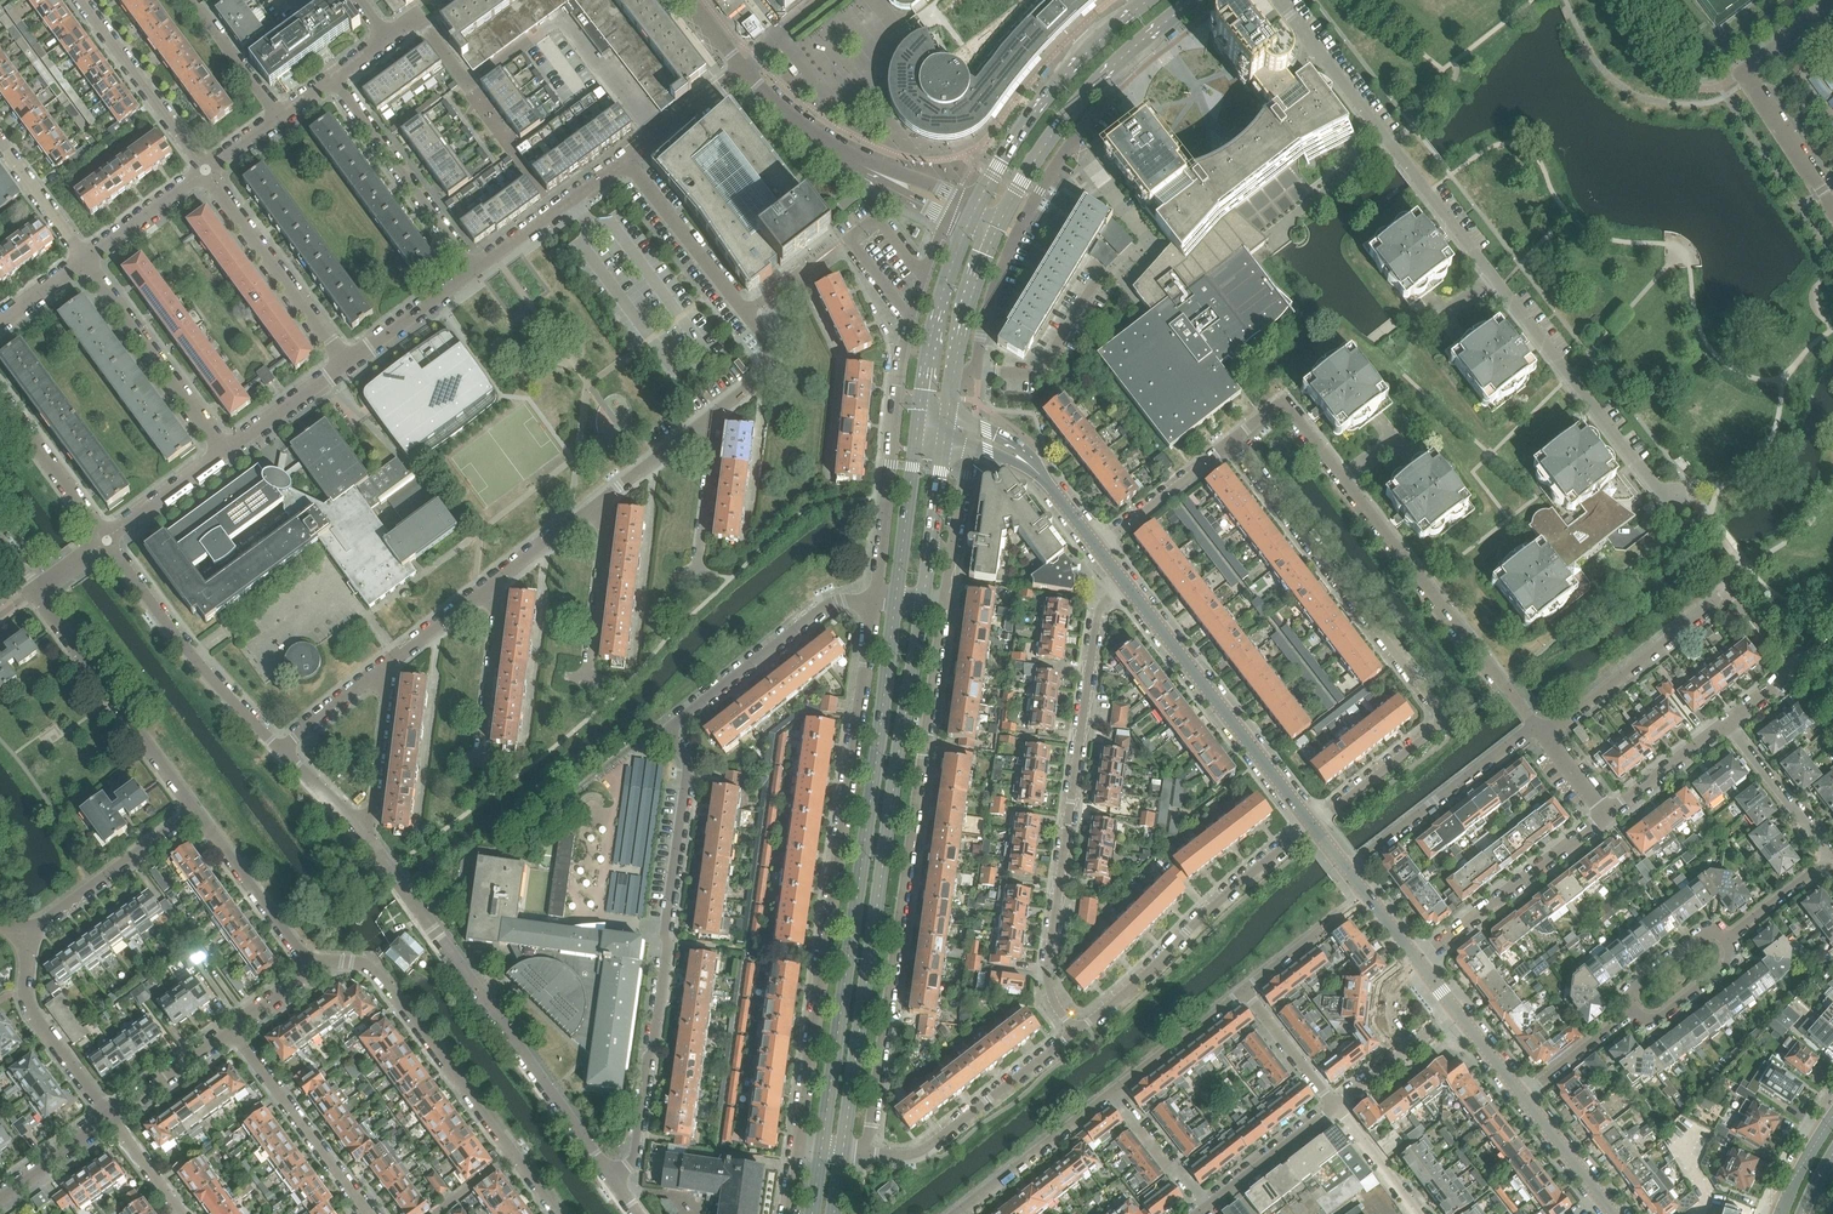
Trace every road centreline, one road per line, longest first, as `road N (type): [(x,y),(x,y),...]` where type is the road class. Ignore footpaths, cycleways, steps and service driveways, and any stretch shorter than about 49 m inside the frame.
road 1 (residential): [(612,1177),(634,1158),(668,942),(688,765),(670,732),(827,606),(874,601)]
road 2 (residential): [(1660,492),(1278,0)]
road 3 (residential): [(862,1152),(945,603)]
road 4 (secondary): [(843,1150),(925,603)]
road 5 (secondary): [(895,602),(821,1147)]
road 6 (residential): [(874,601),(799,1145)]
road 7 (residential): [(1231,440),(1442,716),(1442,725),(1313,826)]
road 8 (residential): [(391,664),(760,379)]
road 9 (residential): [(1125,585),(1097,613),(1047,965),(1050,994),(1072,1029)]
road 10 (residential): [(358,827),(612,1177)]
road 11 (residential): [(1536,726),(1284,401)]
road 12 (residential): [(954,206),(906,335),(874,601)]
road 13 (residential): [(660,134),(562,17),(467,85),(416,16),(385,39)]
road 14 (residential): [(1313,826),(1236,886),(1136,985),(1072,1029)]
road 15 (tertiary): [(1313,826),(1125,585)]
road 16 (secondary): [(999,225),(1068,116),(1196,0)]
road 17 (residential): [(513,1156),(378,975),(347,961),(326,961),(313,972)]
road 18 (secondary): [(1152,0),(1053,89),(973,213)]
road 19 (residential): [(106,541),(191,655),(280,750)]
road 20 (residential): [(194,811),(33,592)]
road 21 (residential): [(954,206),(817,145),(743,71)]
road 22 (residential): [(1072,1029),(925,1149),(862,1152)]
road 23 (residential): [(346,363),(205,170)]
road 24 (residential): [(1418,961),(1607,816)]
road 25 (residential): [(1348,871),(1536,726)]
road 26 (residential): [(333,78),(474,269)]
road 27 (residential): [(85,260),(224,452)]
road 28 (residential): [(1546,735),(1728,593)]
road 29 (residential): [(369,1213),(231,1030)]
road 30 (secondary): [(973,213),(934,320),(917,424)]
road 31 (residential): [(110,1119),(26,1003),(28,933)]
road 32 (secondary): [(947,429),(970,304),(999,225)]
road 33 (residential): [(205,170),(83,0)]
road 34 (residential): [(28,933),(194,811)]
road 35 (residential): [(313,972),(194,811)]
road 36 (tertiary): [(1097,547),(1033,469),(994,442),(947,429)]
road 37 (residential): [(626,159),(745,313)]
road 38 (residential): [(1108,1096),(956,1213)]
road 39 (residential): [(474,269),(626,159)]
road 40 (secondary): [(917,424),(895,602)]
road 41 (residential): [(0,399),(106,541)]
road 42 (residential): [(1108,1096),(1245,992)]
road 43 (residential): [(1097,547),(1231,440)]
road 44 (residential): [(1727,724),(1832,859)]
road 45 (residential): [(391,664),(374,804),(358,827)]
road 46 (residential): [(1744,71),(1832,207)]
road 47 (residential): [(1207,1207),(1335,1108)]
road 48 (residential): [(346,363),(474,269)]
road 49 (residential): [(1245,992),(1366,896)]
road 50 (residential): [(1607,816),(1727,724)]
road 51 (residential): [(224,452),(346,363)]
road 52 (residential): [(110,1119),(231,1030)]
road 53 (residential): [(205,170),(85,260)]
road 54 (residential): [(1108,1096),(1207,1207)]
road 55 (residential): [(106,541),(224,452)]
road 56 (tertiary): [(1613,1213),(1522,1097)]
road 57 (residential): [(1245,992),(1335,1108)]
road 58 (residential): [(277,117),(191,0)]
road 59 (residential): [(1627,1016),(1659,1020),(1727,966),(1727,940)]
road 60 (residential): [(0,143),(85,260)]
road 61 (residential): [(1627,1016),(1634,984),(1700,934),(1727,940)]
road 62 (residential): [(280,750),(391,664)]
road 63 (residential): [(0,1199),(110,1119)]
road 64 (residential): [(1727,724),(1832,641)]
road 65 (residential): [(1335,1108),(1418,1213)]
road 66 (residential): [(1727,940),(1832,859)]
road 67 (residential): [(1522,1097),(1627,1016)]

